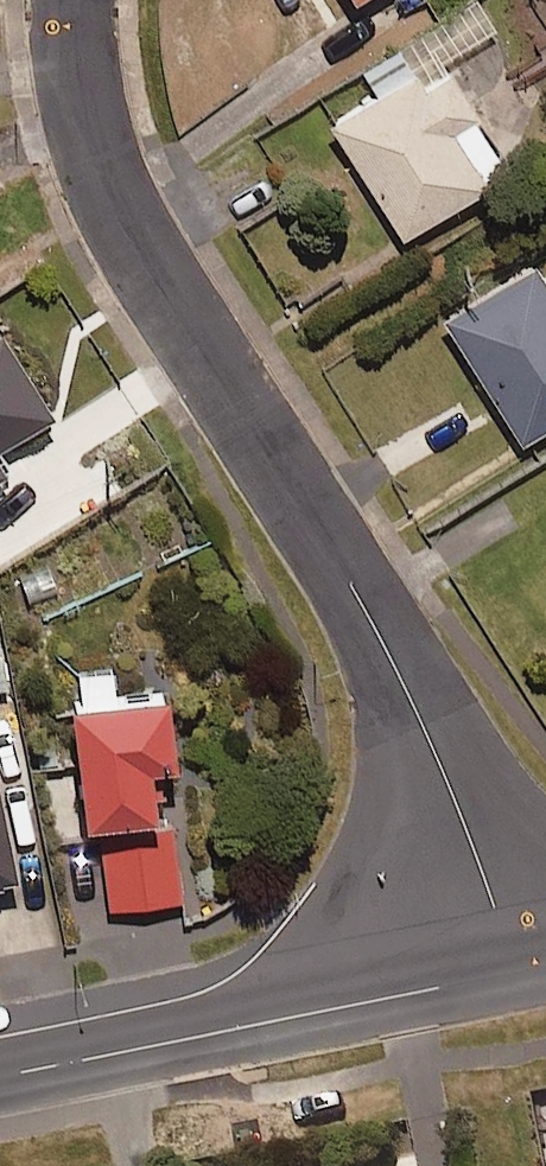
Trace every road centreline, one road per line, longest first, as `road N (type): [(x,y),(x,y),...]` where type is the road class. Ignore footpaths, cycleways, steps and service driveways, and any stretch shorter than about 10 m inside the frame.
road 1 (residential): [(72,0),(86,127),(113,197),(399,667),(483,872),(511,973)]
road 2 (secondary): [(0,1078),(511,973)]

